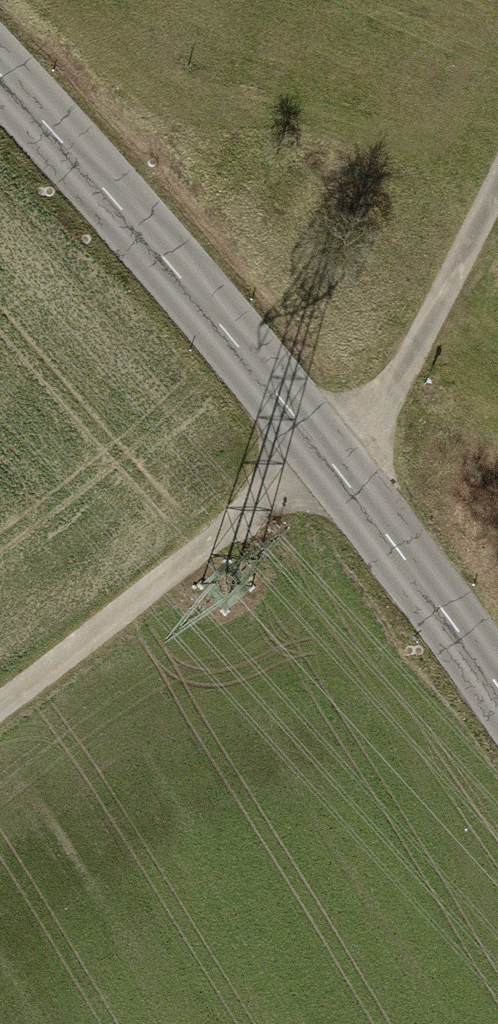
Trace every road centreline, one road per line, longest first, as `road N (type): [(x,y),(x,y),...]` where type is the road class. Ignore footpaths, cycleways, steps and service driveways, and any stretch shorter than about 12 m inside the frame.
road 1 (tertiary): [(497,686),(330,461),(0,82)]
road 2 (track): [(497,190),(418,353),(330,461),(0,706)]

